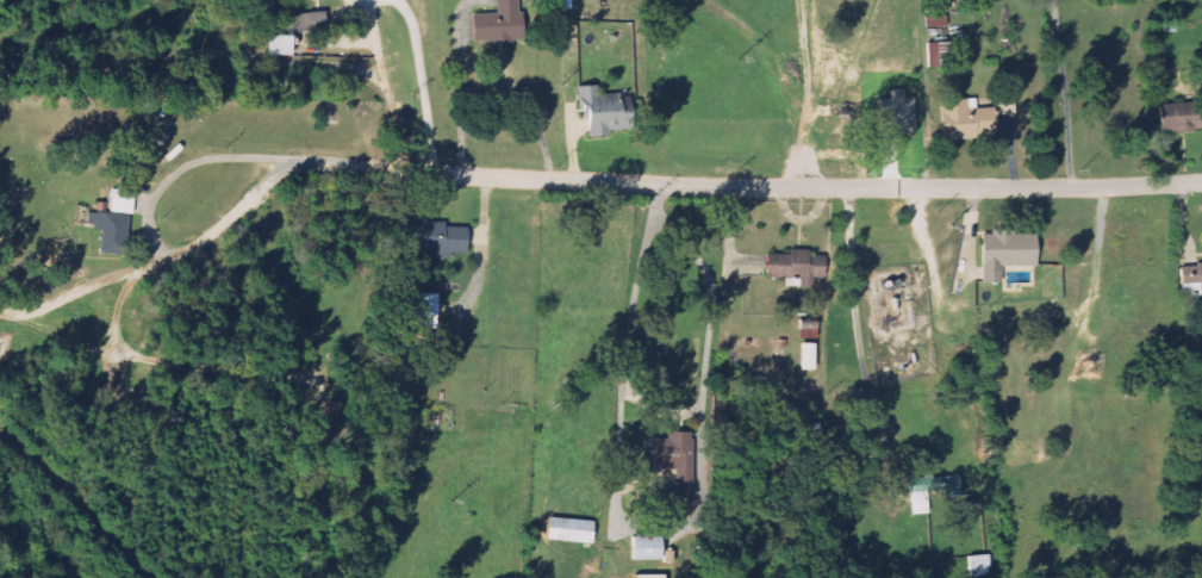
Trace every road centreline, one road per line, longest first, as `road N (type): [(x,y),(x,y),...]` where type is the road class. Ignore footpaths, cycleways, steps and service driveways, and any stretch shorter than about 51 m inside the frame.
road 1 (residential): [(1201,185),(679,187),(309,163),(273,179),(214,235),(176,257),(43,311),(0,309)]

